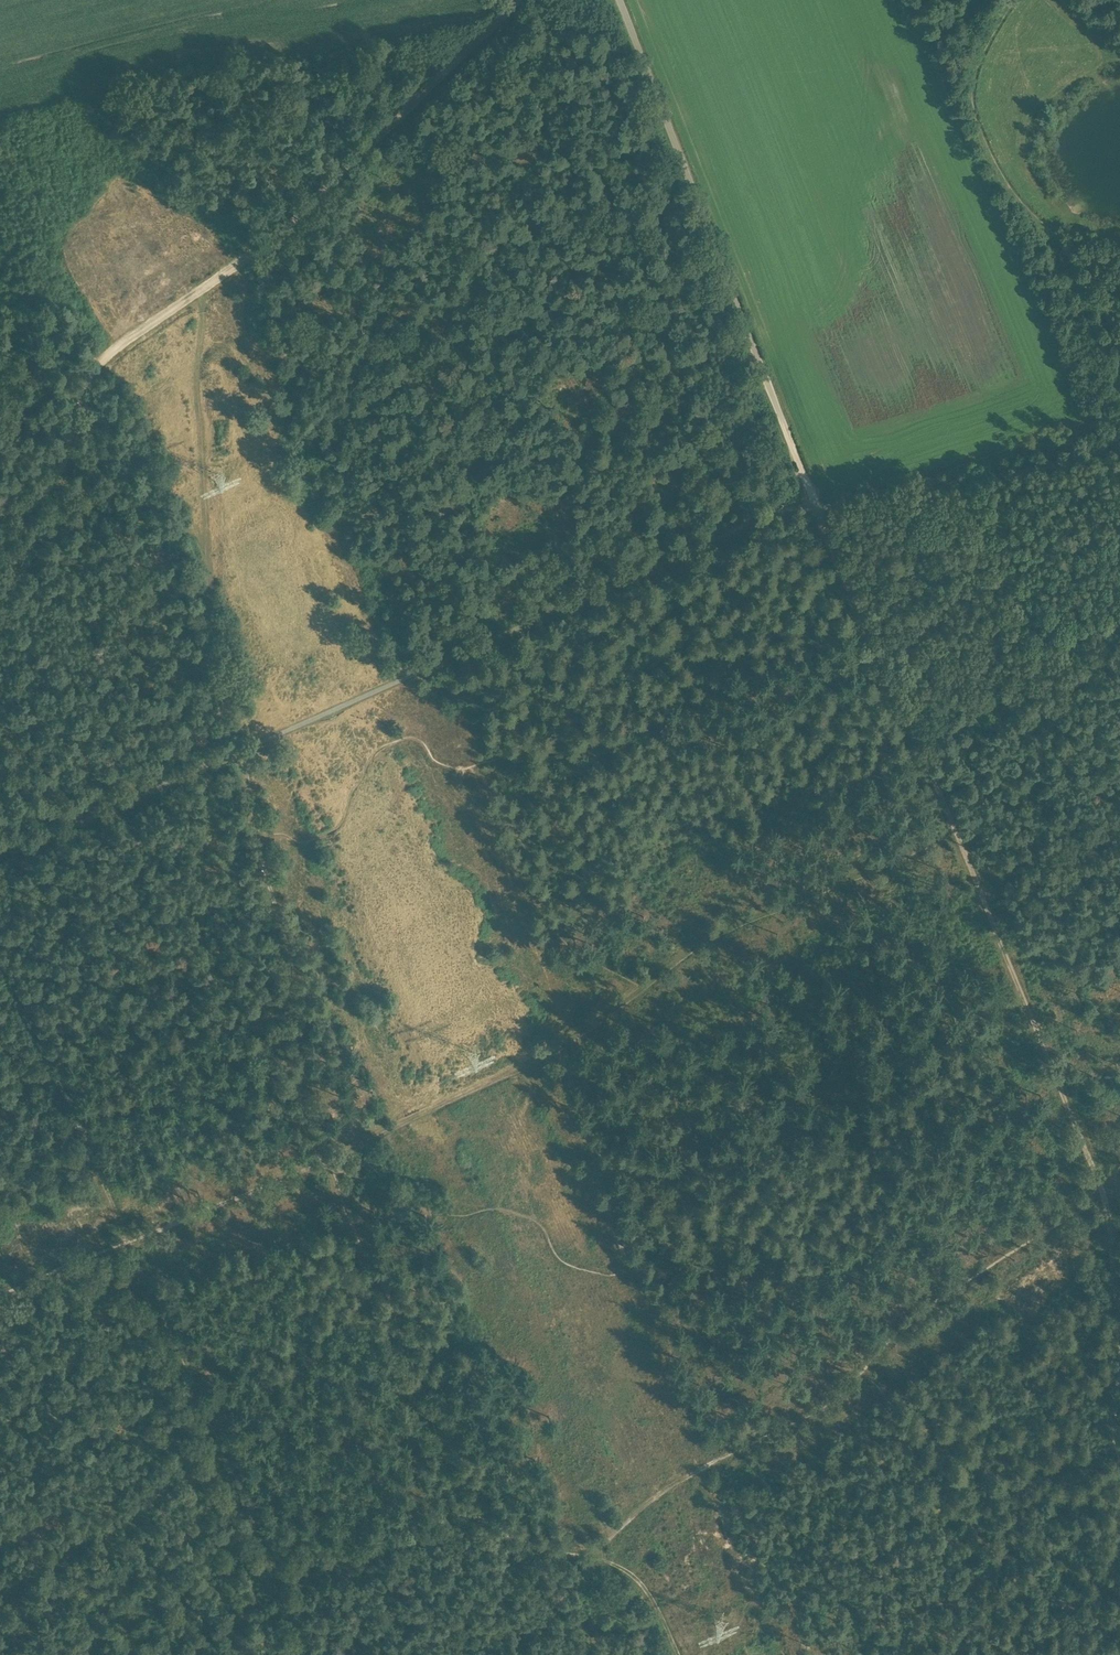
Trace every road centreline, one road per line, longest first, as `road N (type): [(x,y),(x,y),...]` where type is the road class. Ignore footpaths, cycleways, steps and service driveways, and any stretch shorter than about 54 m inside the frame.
road 1 (track): [(46,498),(71,376),(275,239),(505,0)]
road 2 (unclassified): [(818,510),(618,0)]
road 3 (track): [(900,712),(1105,1195)]
road 4 (track): [(201,288),(210,667),(237,753)]
road 5 (track): [(326,1163),(352,1233),(374,1266),(448,1469),(487,1521)]
road 6 (track): [(1119,318),(1084,287),(1063,239),(1032,208),(984,126),(981,61),(1017,0)]
road 7 (track): [(818,510),(1084,425),(1101,407),(1119,348)]
road 8 (track): [(597,1549),(656,1496),(830,1401),(876,1361)]
road 9 (track): [(876,1361),(954,1292),(1105,1195)]
road 10 (track): [(1105,1195),(1119,1458)]
road 11 (track): [(1119,630),(900,712)]
road 12 (track): [(0,506),(46,498),(209,532)]
road 13 (track): [(818,510),(883,669)]
road 14 (track): [(259,843),(280,925),(281,1009)]
road 15 (track): [(281,1009),(274,1050),(282,1085),(320,1152)]
road 16 (track): [(680,1654),(639,1580),(597,1549)]

